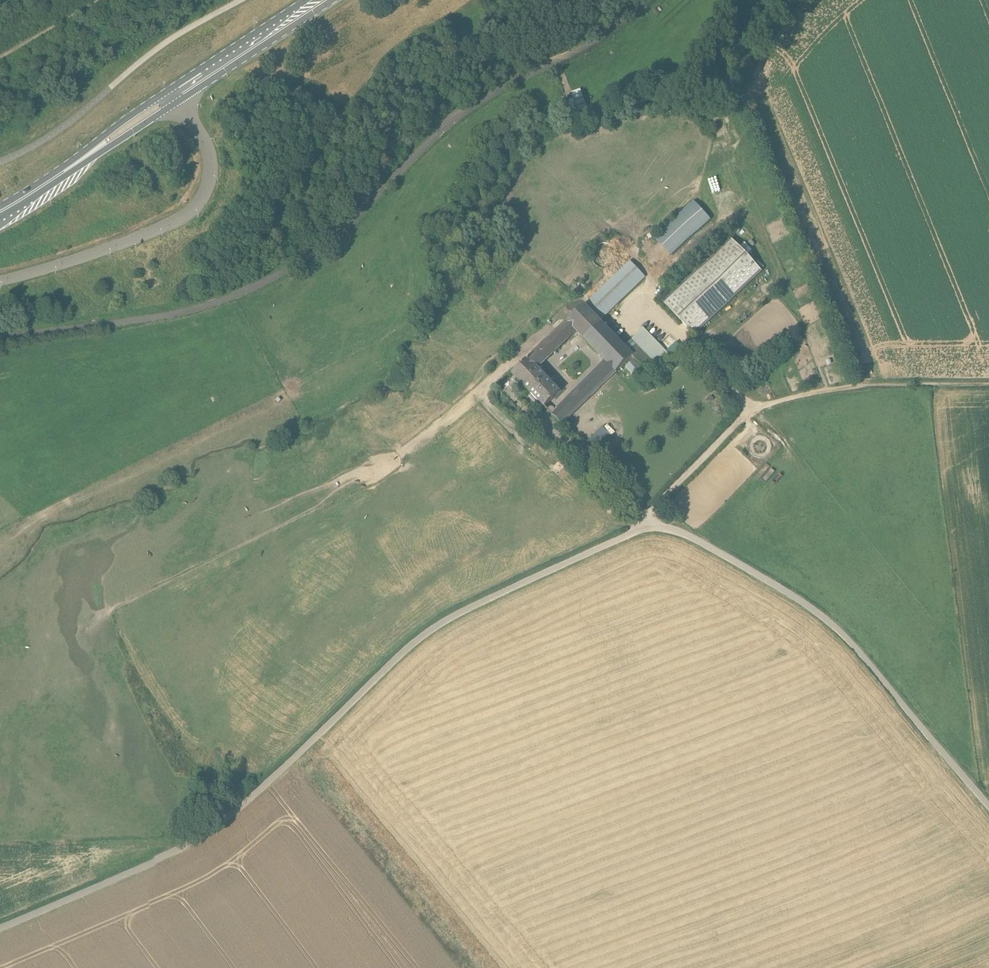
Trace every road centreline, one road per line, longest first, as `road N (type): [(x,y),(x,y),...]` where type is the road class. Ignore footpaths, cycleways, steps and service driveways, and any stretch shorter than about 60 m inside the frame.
road 1 (unclassified): [(0,340),(190,309),(270,280),(325,247),(468,108),(581,50),(646,0)]
road 2 (track): [(641,538),(687,543),(816,618),(988,810)]
road 3 (track): [(641,538),(701,468),(764,413),(853,394),(988,388)]
road 4 (unclassified): [(0,280),(106,249),(194,209),(211,161),(171,98)]
road 5 (secondary): [(171,98),(321,0)]

